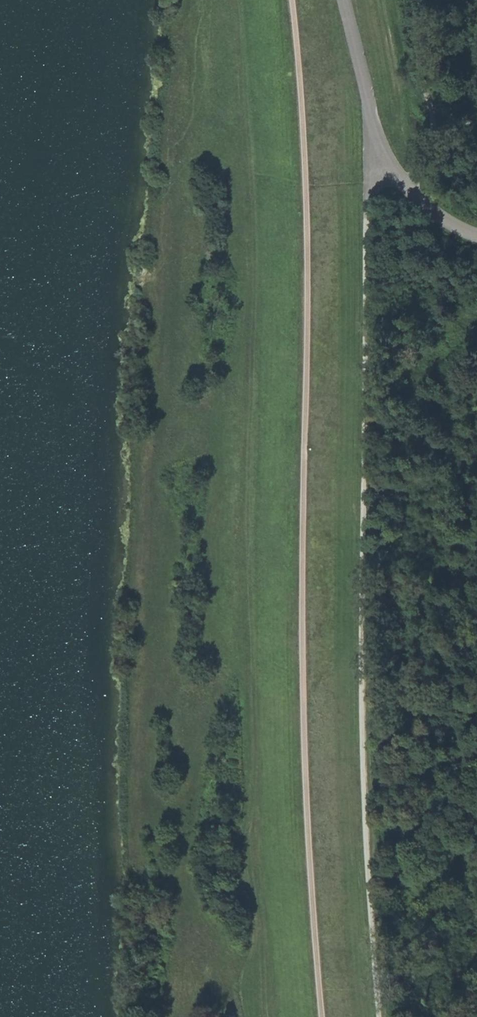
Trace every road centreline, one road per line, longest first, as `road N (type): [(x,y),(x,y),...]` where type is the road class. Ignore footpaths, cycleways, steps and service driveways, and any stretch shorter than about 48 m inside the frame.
road 1 (track): [(293,0),(310,317),(307,765),(326,1016)]
road 2 (track): [(380,1016),(360,743),(367,210),(381,159)]
road 3 (unclassified): [(476,232),(434,213),(381,159),(344,0)]
road 4 (track): [(403,184),(425,164),(433,132),(405,0)]

